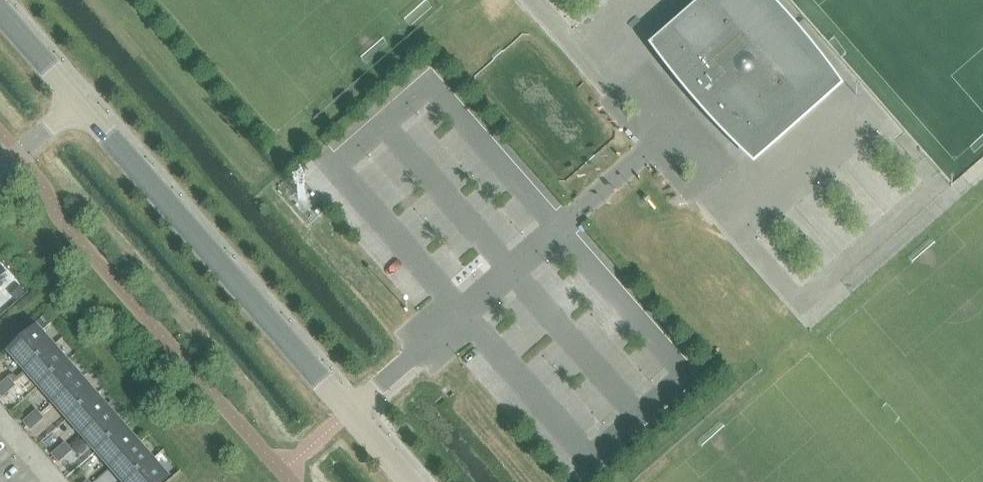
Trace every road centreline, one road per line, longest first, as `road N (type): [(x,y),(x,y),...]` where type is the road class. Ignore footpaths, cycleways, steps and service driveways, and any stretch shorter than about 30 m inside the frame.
road 1 (unclassified): [(351,411),(83,101)]
road 2 (unclassified): [(83,101),(0,5)]

